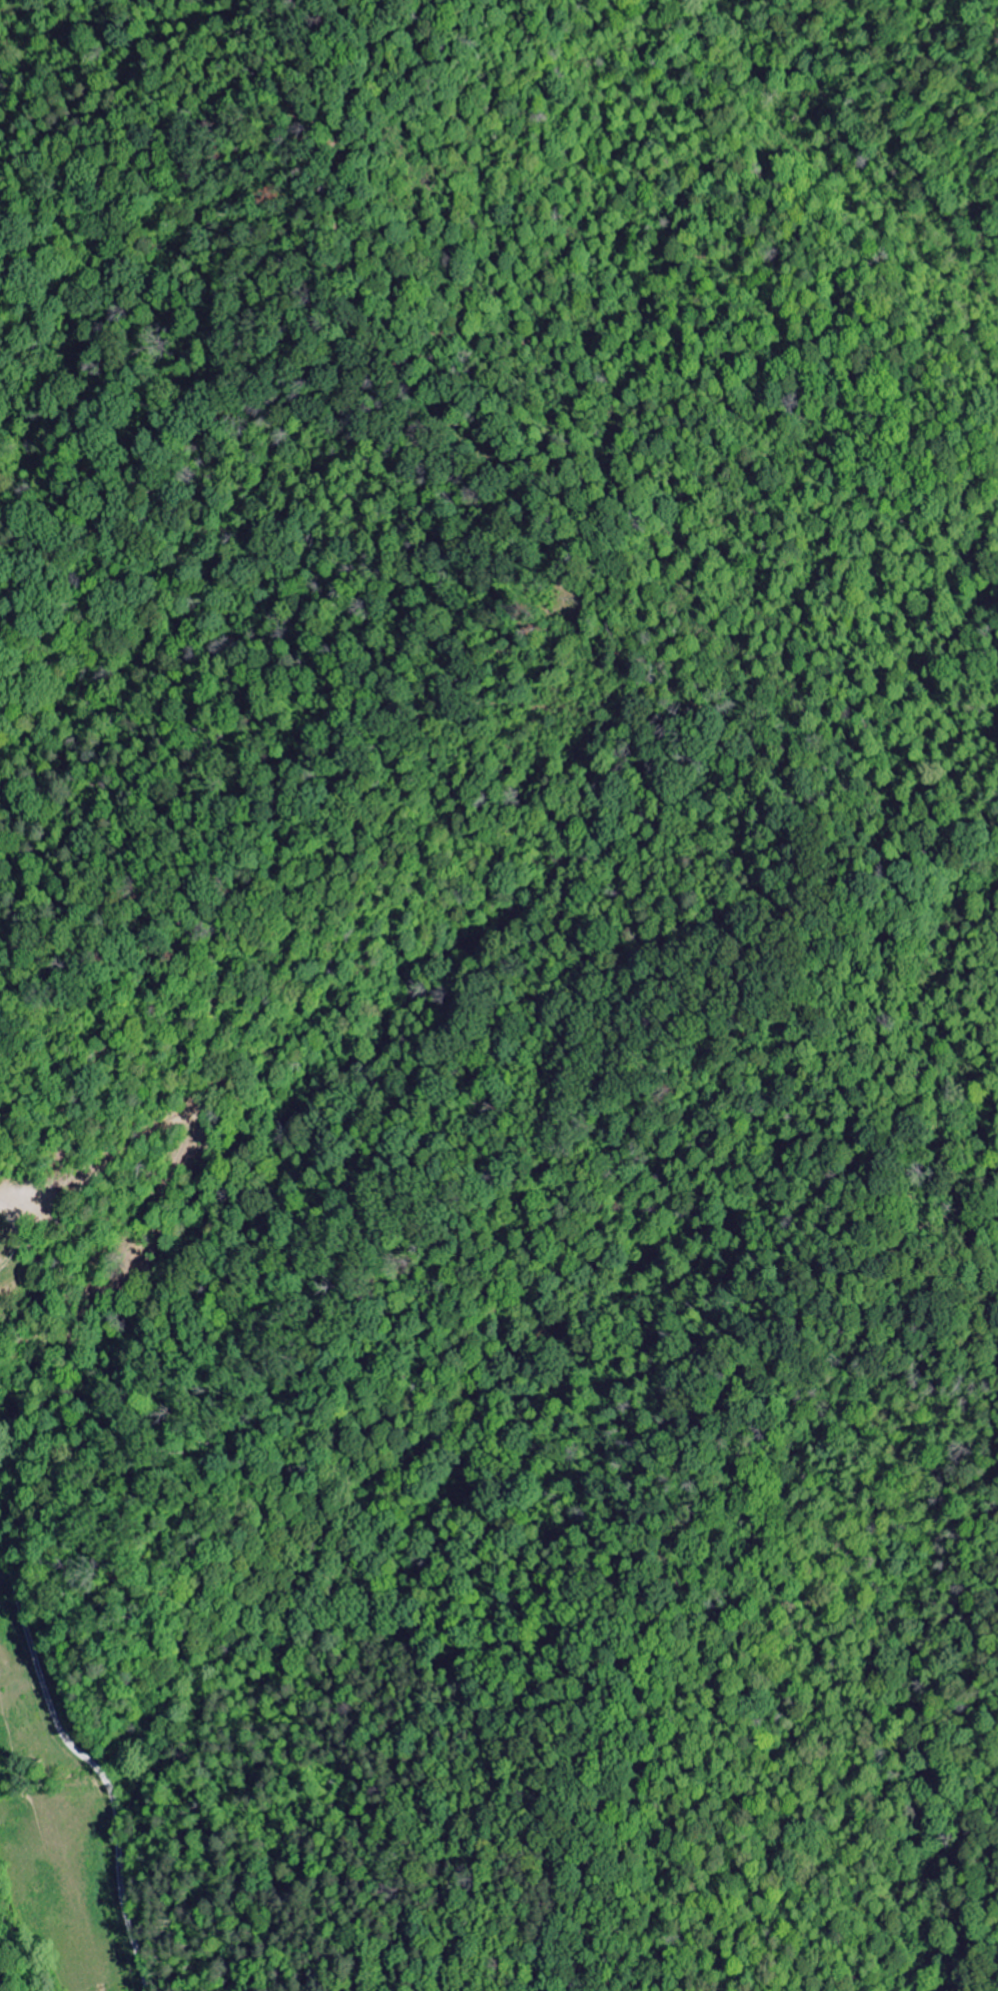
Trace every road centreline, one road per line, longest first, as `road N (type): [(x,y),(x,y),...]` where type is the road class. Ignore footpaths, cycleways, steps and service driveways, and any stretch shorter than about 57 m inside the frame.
road 1 (residential): [(151,1990),(132,1935),(107,1786),(58,1725),(0,1501)]

